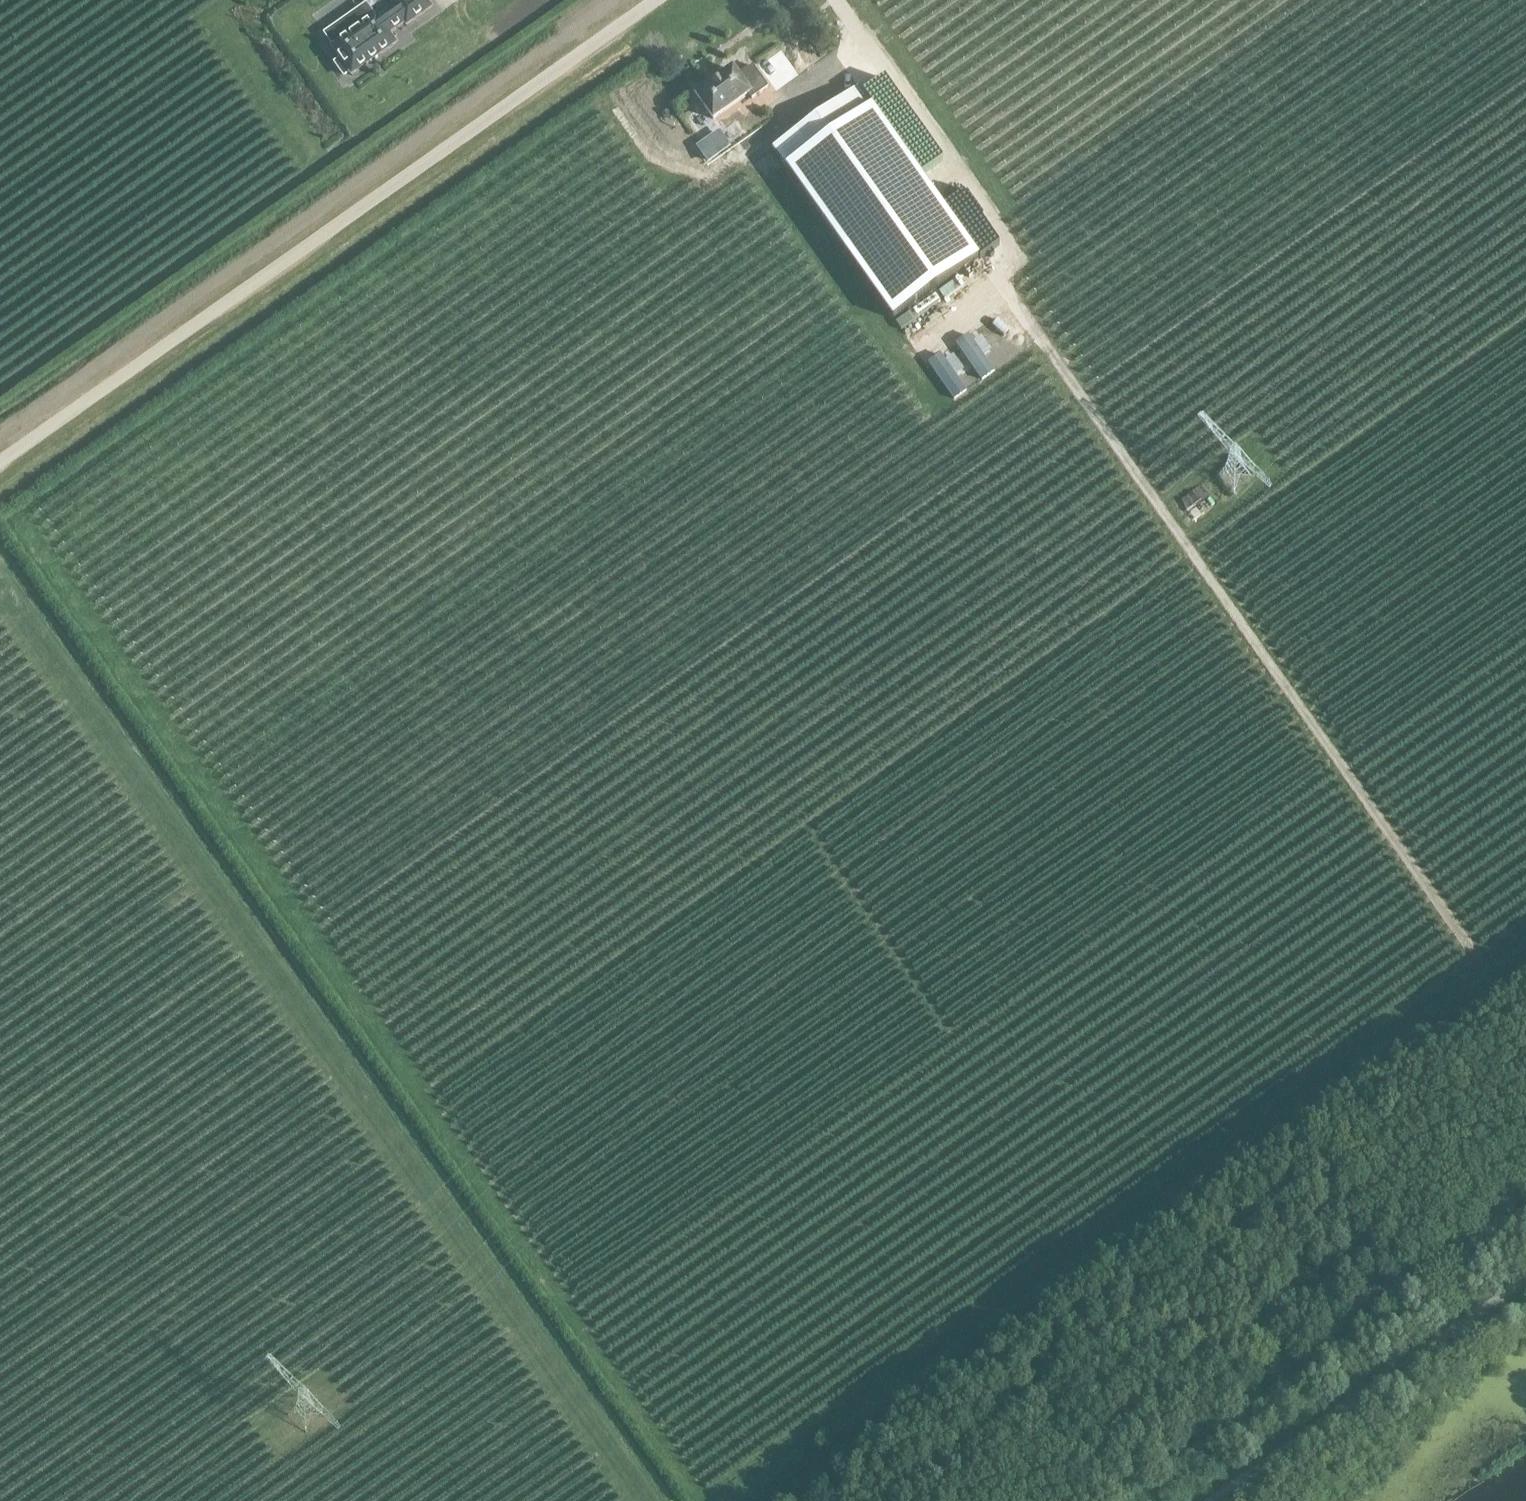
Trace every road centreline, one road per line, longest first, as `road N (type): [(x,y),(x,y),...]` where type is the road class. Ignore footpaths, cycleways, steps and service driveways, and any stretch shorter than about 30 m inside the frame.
road 1 (unclassified): [(651,0),(0,456)]

